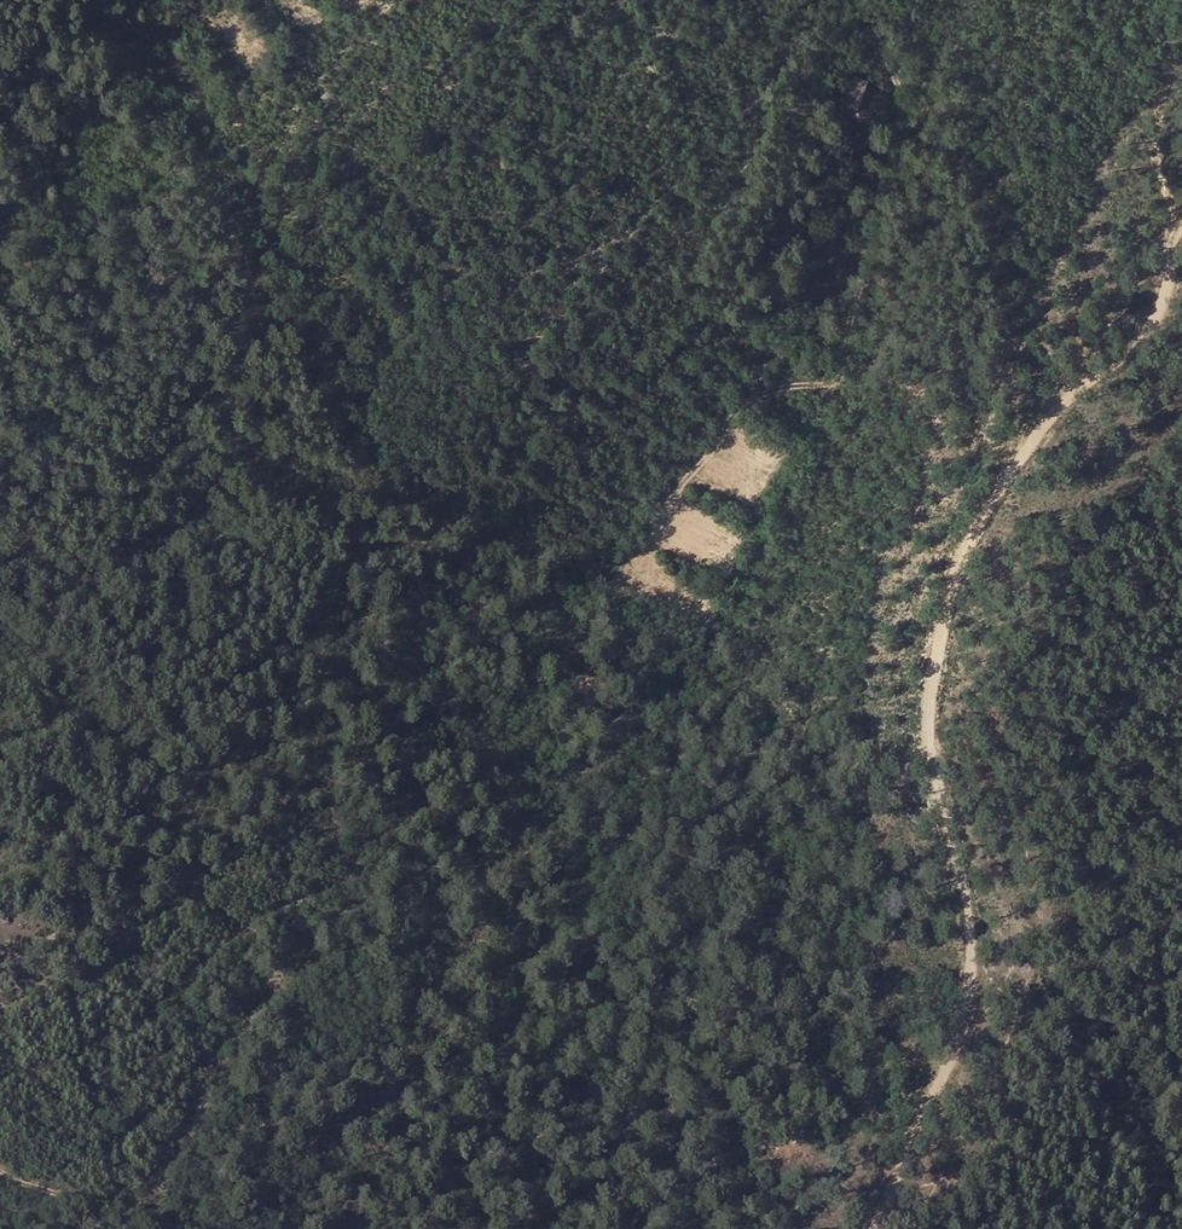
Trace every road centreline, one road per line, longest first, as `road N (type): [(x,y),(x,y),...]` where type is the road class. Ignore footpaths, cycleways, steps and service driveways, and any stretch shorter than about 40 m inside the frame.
road 1 (track): [(875,1228),(983,986),(976,924),(962,896),(927,741),(934,648),(962,559),(1009,480),(1110,368),(1181,221)]

